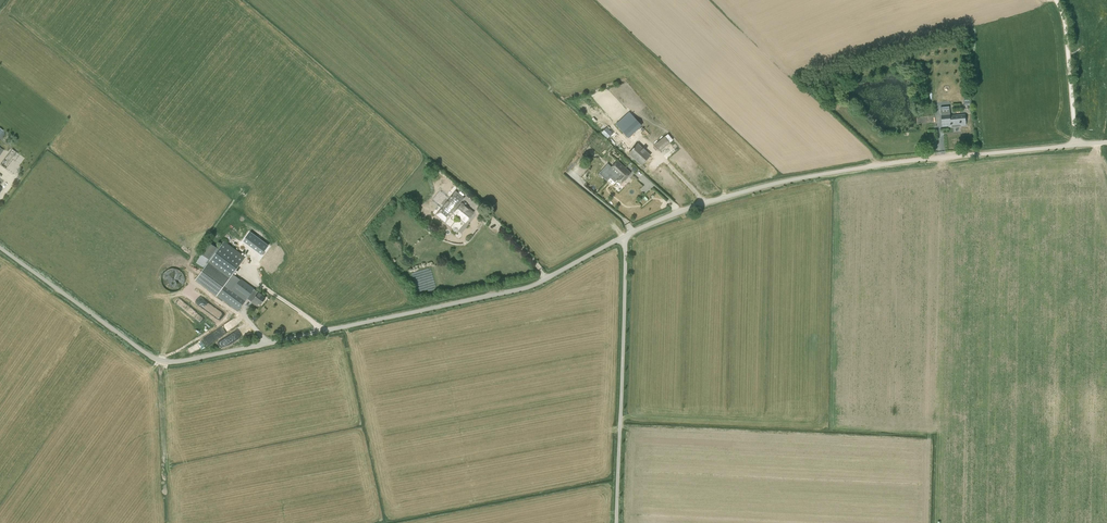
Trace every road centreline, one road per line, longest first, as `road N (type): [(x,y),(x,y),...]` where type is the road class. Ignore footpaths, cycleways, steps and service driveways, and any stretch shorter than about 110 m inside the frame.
road 1 (unclassified): [(626,235),(533,285),(174,361),(149,354),(0,247)]
road 2 (unclassified): [(1075,145),(805,175),(711,200),(626,235)]
road 3 (unclassified): [(618,522),(626,235)]
road 4 (unclassified): [(1075,145),(1066,25),(1056,0)]

